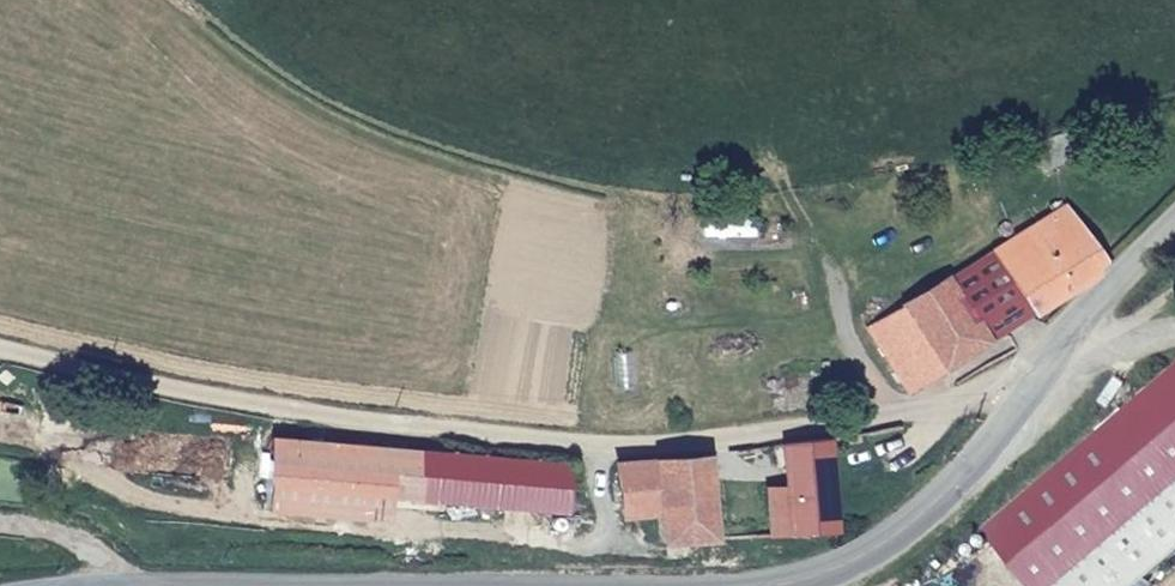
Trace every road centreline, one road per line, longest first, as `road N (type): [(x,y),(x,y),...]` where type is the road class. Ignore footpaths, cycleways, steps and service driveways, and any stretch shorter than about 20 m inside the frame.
road 1 (track): [(0,351),(365,419),(643,447),(1041,385)]
road 2 (secondary): [(772,585),(808,581),(927,512),(1015,421),(1096,303),(1174,224)]

